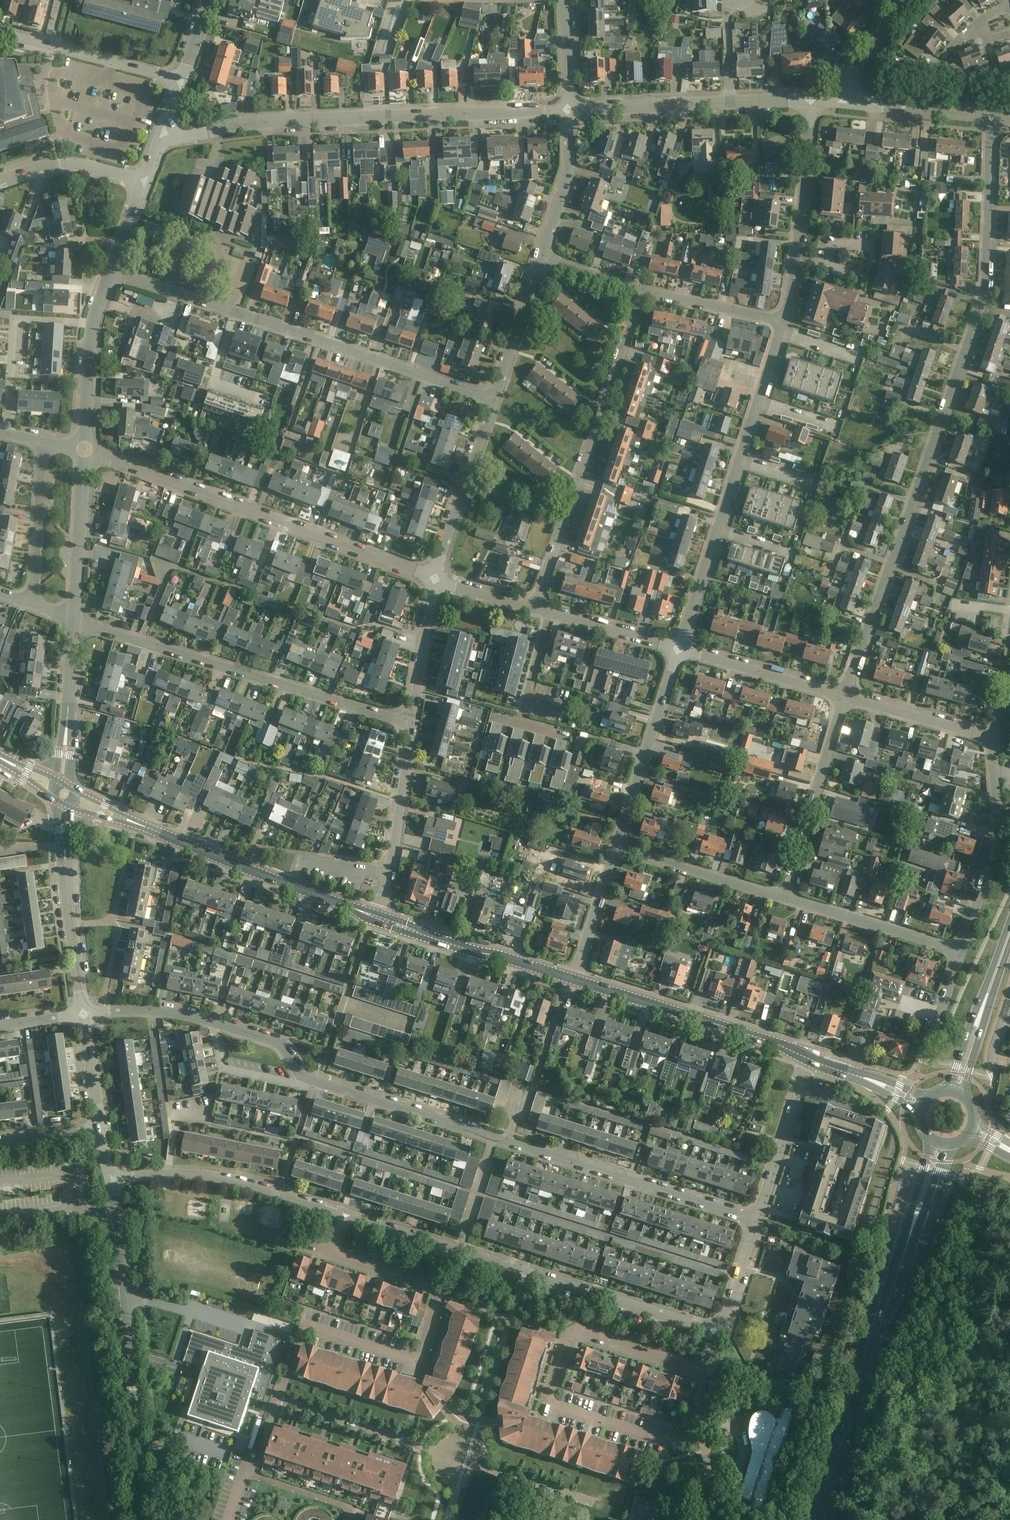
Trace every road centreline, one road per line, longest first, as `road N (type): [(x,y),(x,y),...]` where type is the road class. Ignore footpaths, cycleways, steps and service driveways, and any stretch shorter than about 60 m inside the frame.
road 1 (residential): [(845,696),(985,288),(988,119)]
road 2 (residential): [(758,1222),(311,1081)]
road 3 (residential): [(348,1212),(333,1252),(442,1291),(419,1362),(303,1325),(279,1400)]
road 4 (unclassified): [(159,142),(253,122),(569,110)]
road 5 (residential): [(492,400),(111,269)]
road 6 (residential): [(710,1329),(348,1212)]
road 7 (residential): [(435,578),(84,449)]
road 8 (residential): [(702,1374),(572,1334),(550,1404),(672,1443),(704,1437)]
road 9 (residential): [(279,1400),(623,1513)]
road 10 (residential): [(413,724),(75,623)]
road 11 (residential): [(678,650),(782,322)]
road 12 (unclassified): [(142,1519),(111,1182)]
road 13 (residential): [(535,609),(638,292)]
road 14 (primary): [(817,1519),(897,1279)]
road 15 (tertiary): [(808,1058),(575,980)]
road 16 (tertiary): [(376,916),(150,829)]
road 17 (residential): [(348,1212),(225,1179),(111,1182)]
road 18 (residential): [(782,322),(799,240),(809,100)]
road 19 (residential): [(959,952),(1000,826),(995,739)]
road 20 (residential): [(785,898),(845,696)]
road 21 (tertiary): [(575,980),(376,916)]
road 22 (residential): [(615,847),(678,650)]
road 23 (unclassified): [(182,82),(0,35)]
road 24 (residential): [(435,578),(492,400)]
road 25 (unclassified): [(84,449),(91,332),(111,269)]
road 26 (residential): [(959,952),(785,898)]
road 27 (residential): [(785,898),(615,847)]
road 28 (primary): [(1009,923),(948,1088)]
road 29 (unclassified): [(75,623),(84,449)]
road 30 (residential): [(845,696),(678,650)]
road 31 (residential): [(758,1222),(808,1058)]
road 32 (residential): [(31,606),(43,441)]
road 33 (unclassified): [(569,110),(730,103)]
road 34 (residential): [(995,739),(845,696)]
road 35 (unclassified): [(84,1016),(66,864)]
road 36 (residential): [(492,400),(541,256)]
road 37 (residential): [(390,873),(413,724)]
road 38 (unclassified): [(839,100),(988,119)]
road 39 (residential): [(541,256),(563,194),(569,110)]
road 40 (unclassified): [(0,182),(79,162),(144,182)]
road 41 (residential): [(678,650),(535,609)]
road 42 (residential): [(413,724),(435,578)]
road 43 (residential): [(782,322),(638,292)]
road 44 (primary): [(963,1092),(1007,955)]
road 45 (primary): [(897,1279),(948,1147)]
road 46 (primary): [(931,1142),(897,1279)]
road 47 (residential): [(575,980),(615,847)]
road 48 (residential): [(311,1081),(302,1086),(224,1069),(216,1023)]
road 49 (residential): [(216,1023),(137,1011),(84,1016)]
road 50 (residential): [(839,100),(909,0)]
road 51 (residential): [(710,1329),(730,1314),(758,1222)]

